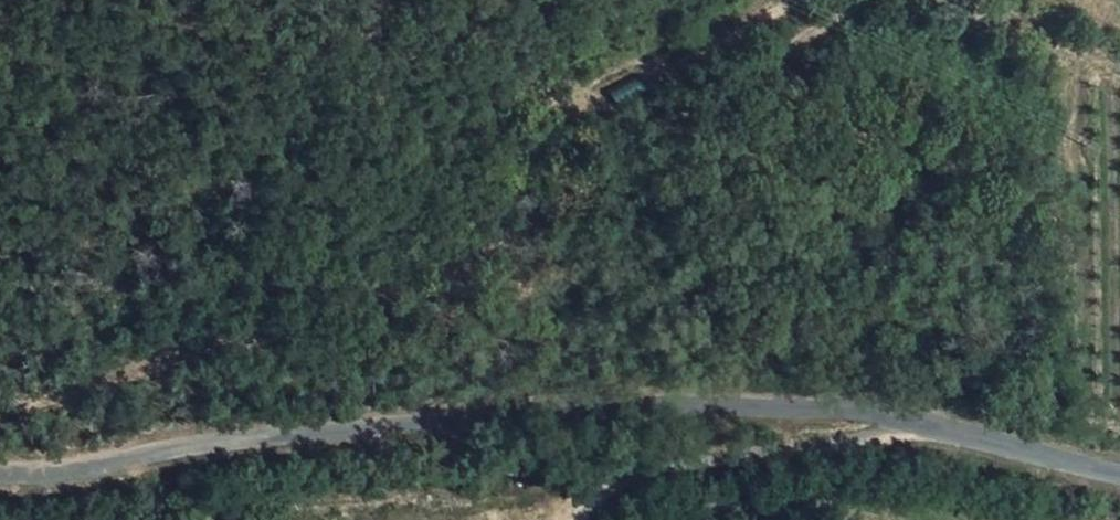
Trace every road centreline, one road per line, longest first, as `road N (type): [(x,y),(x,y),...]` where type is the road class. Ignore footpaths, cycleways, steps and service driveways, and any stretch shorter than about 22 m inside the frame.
road 1 (track): [(855,0),(486,255),(342,313),(0,412)]
road 2 (tertiary): [(942,432),(864,411),(688,402),(215,442),(0,474)]
road 3 (unclassified): [(942,432),(672,458),(606,498),(593,519)]
road 4 (tertiary): [(1119,475),(942,432)]

